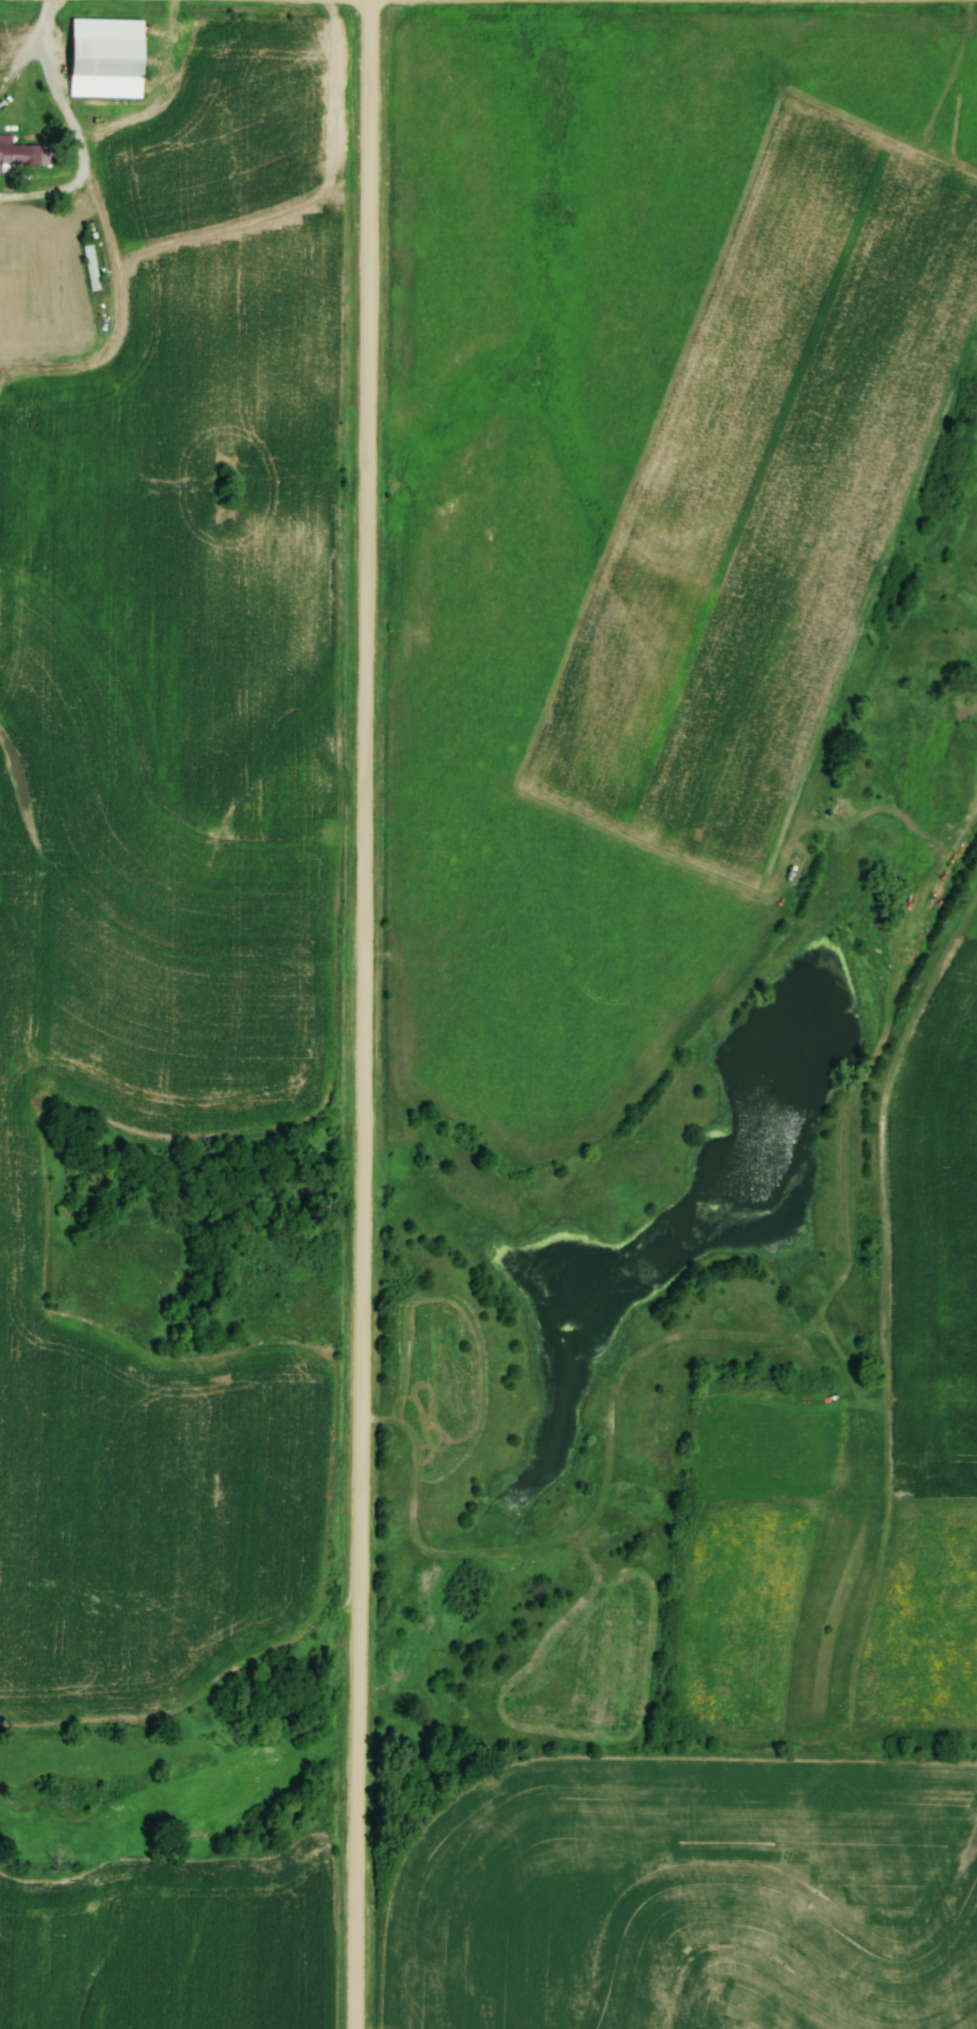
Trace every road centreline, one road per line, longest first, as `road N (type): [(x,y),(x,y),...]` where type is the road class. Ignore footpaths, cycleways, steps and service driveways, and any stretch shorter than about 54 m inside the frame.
road 1 (tertiary): [(354,2028),(368,0)]

